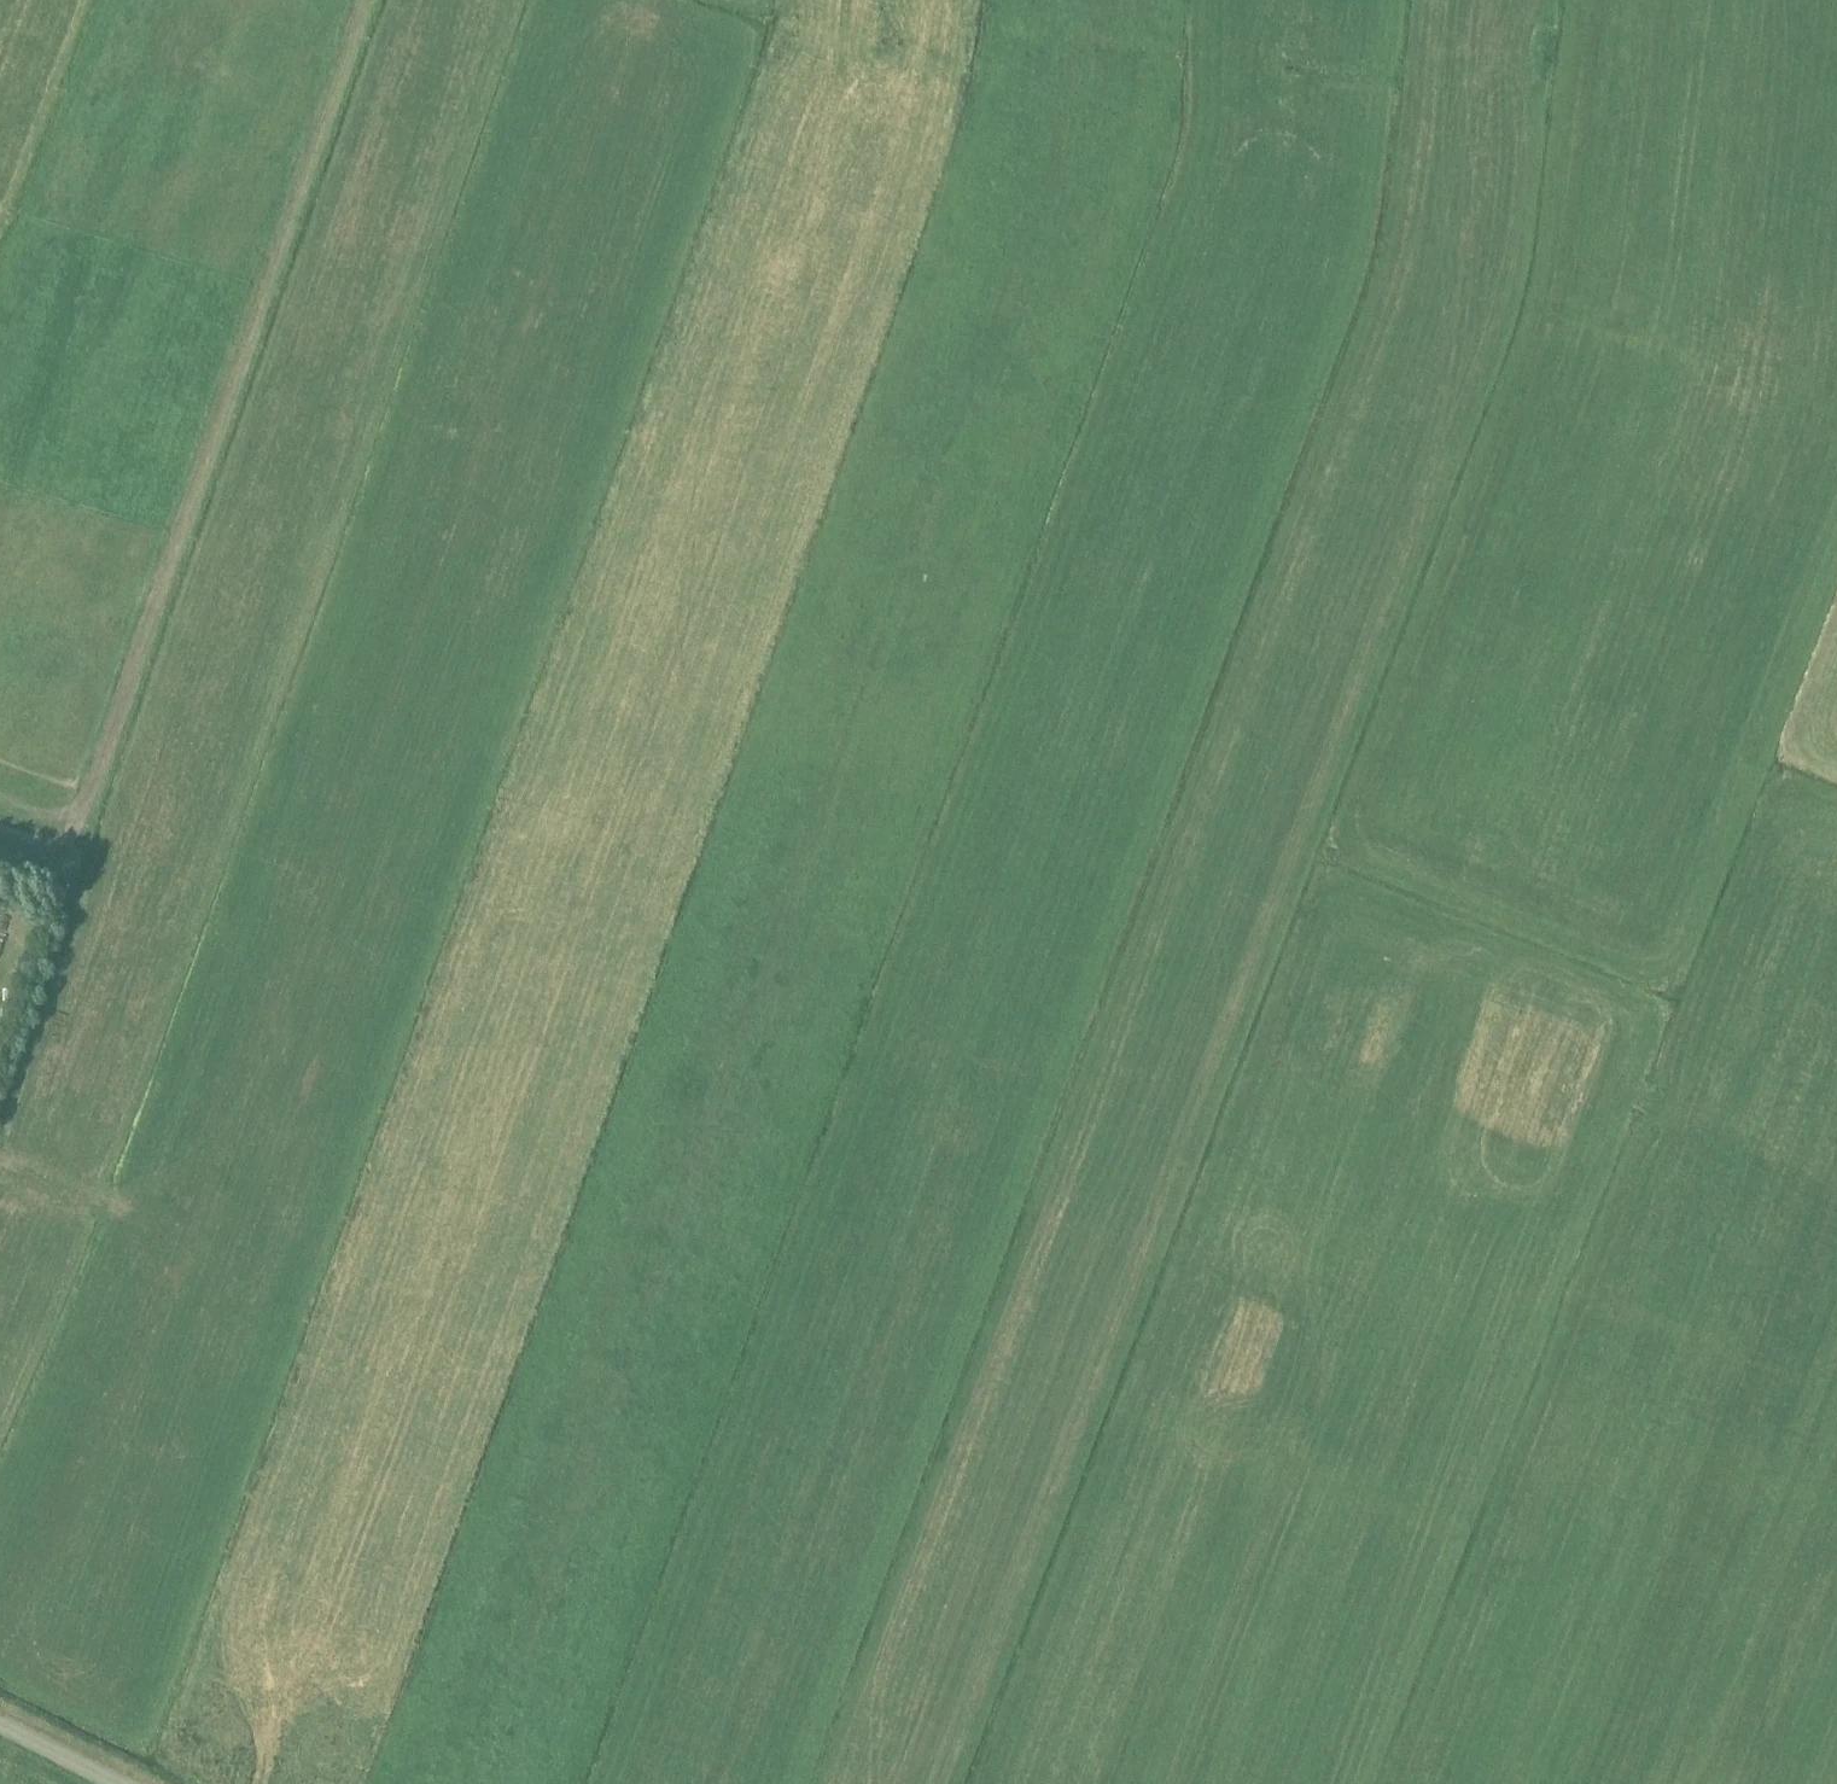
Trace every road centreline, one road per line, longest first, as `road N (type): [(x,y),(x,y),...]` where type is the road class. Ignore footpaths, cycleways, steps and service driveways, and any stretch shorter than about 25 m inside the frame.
road 1 (unclassified): [(118,1783),(0,1724)]

